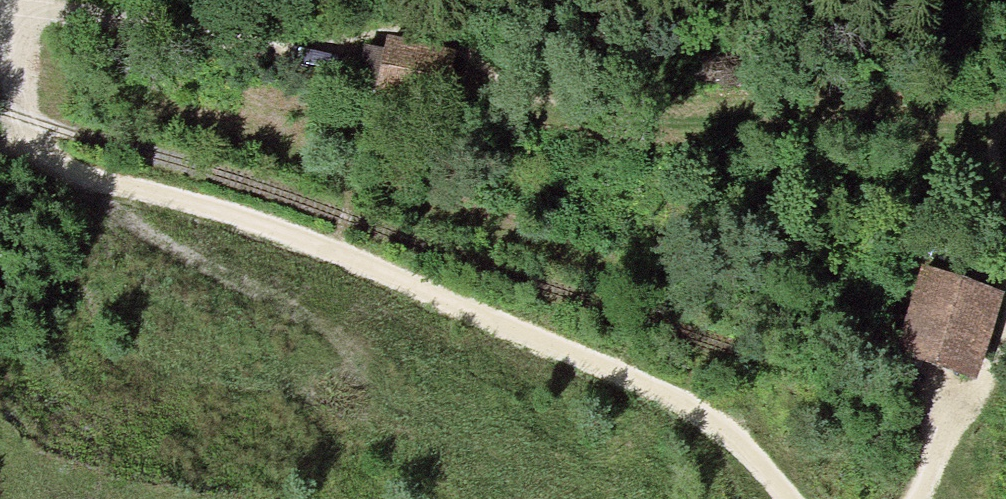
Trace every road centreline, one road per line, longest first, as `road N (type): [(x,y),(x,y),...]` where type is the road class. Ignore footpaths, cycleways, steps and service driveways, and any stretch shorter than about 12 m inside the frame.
road 1 (track): [(31,155),(353,259),(727,430),(785,498)]
road 2 (track): [(0,19),(64,12),(283,57),(340,46)]
road 3 (track): [(915,498),(958,406),(980,390),(1005,334)]
road 4 (track): [(31,155),(14,56),(0,28)]

